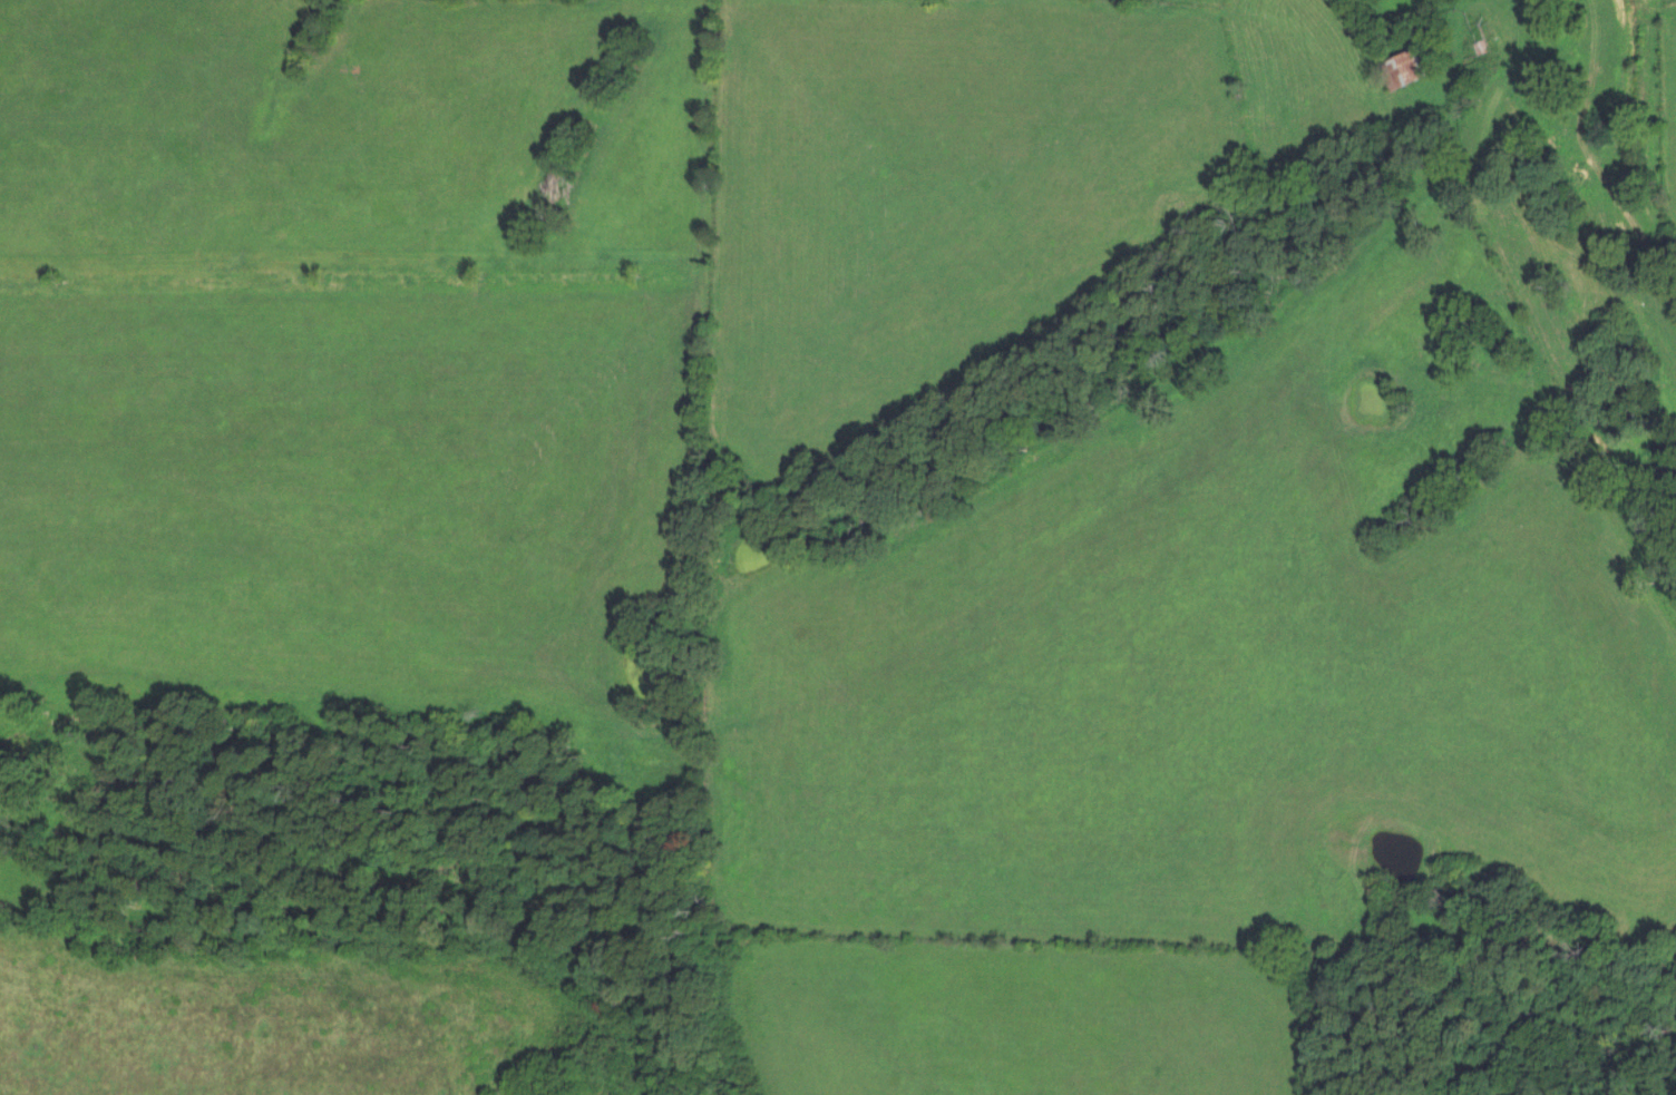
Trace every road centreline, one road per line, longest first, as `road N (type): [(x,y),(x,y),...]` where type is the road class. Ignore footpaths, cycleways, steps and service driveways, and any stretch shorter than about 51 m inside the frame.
road 1 (residential): [(1403,96),(1440,82),(1467,0)]

